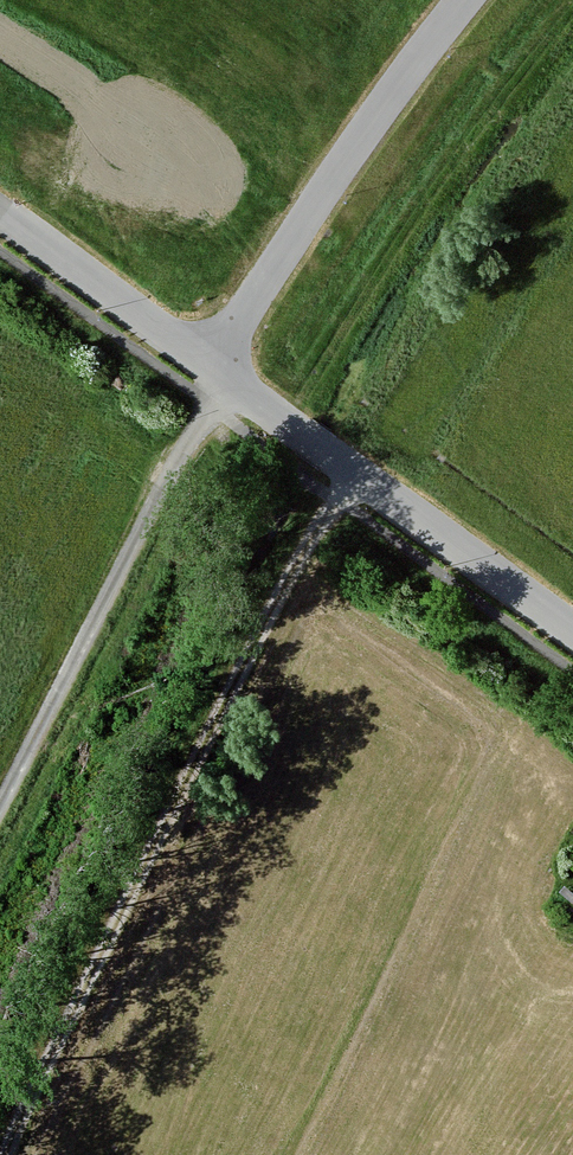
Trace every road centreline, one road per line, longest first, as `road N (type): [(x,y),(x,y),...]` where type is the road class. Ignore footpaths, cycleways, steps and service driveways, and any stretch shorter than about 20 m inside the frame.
road 1 (track): [(356,473),(308,545),(6,1154)]
road 2 (unclassified): [(0,210),(572,630)]
road 3 (track): [(230,378),(0,814)]

